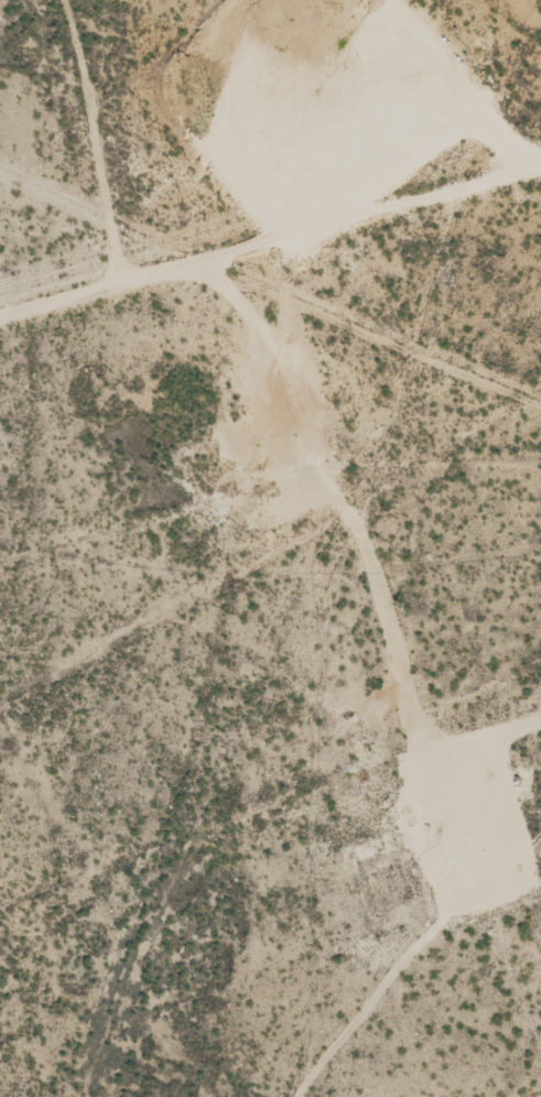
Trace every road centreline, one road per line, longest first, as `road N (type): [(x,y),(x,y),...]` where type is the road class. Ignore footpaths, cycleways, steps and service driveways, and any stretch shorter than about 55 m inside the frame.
road 1 (track): [(0,301),(540,149)]

